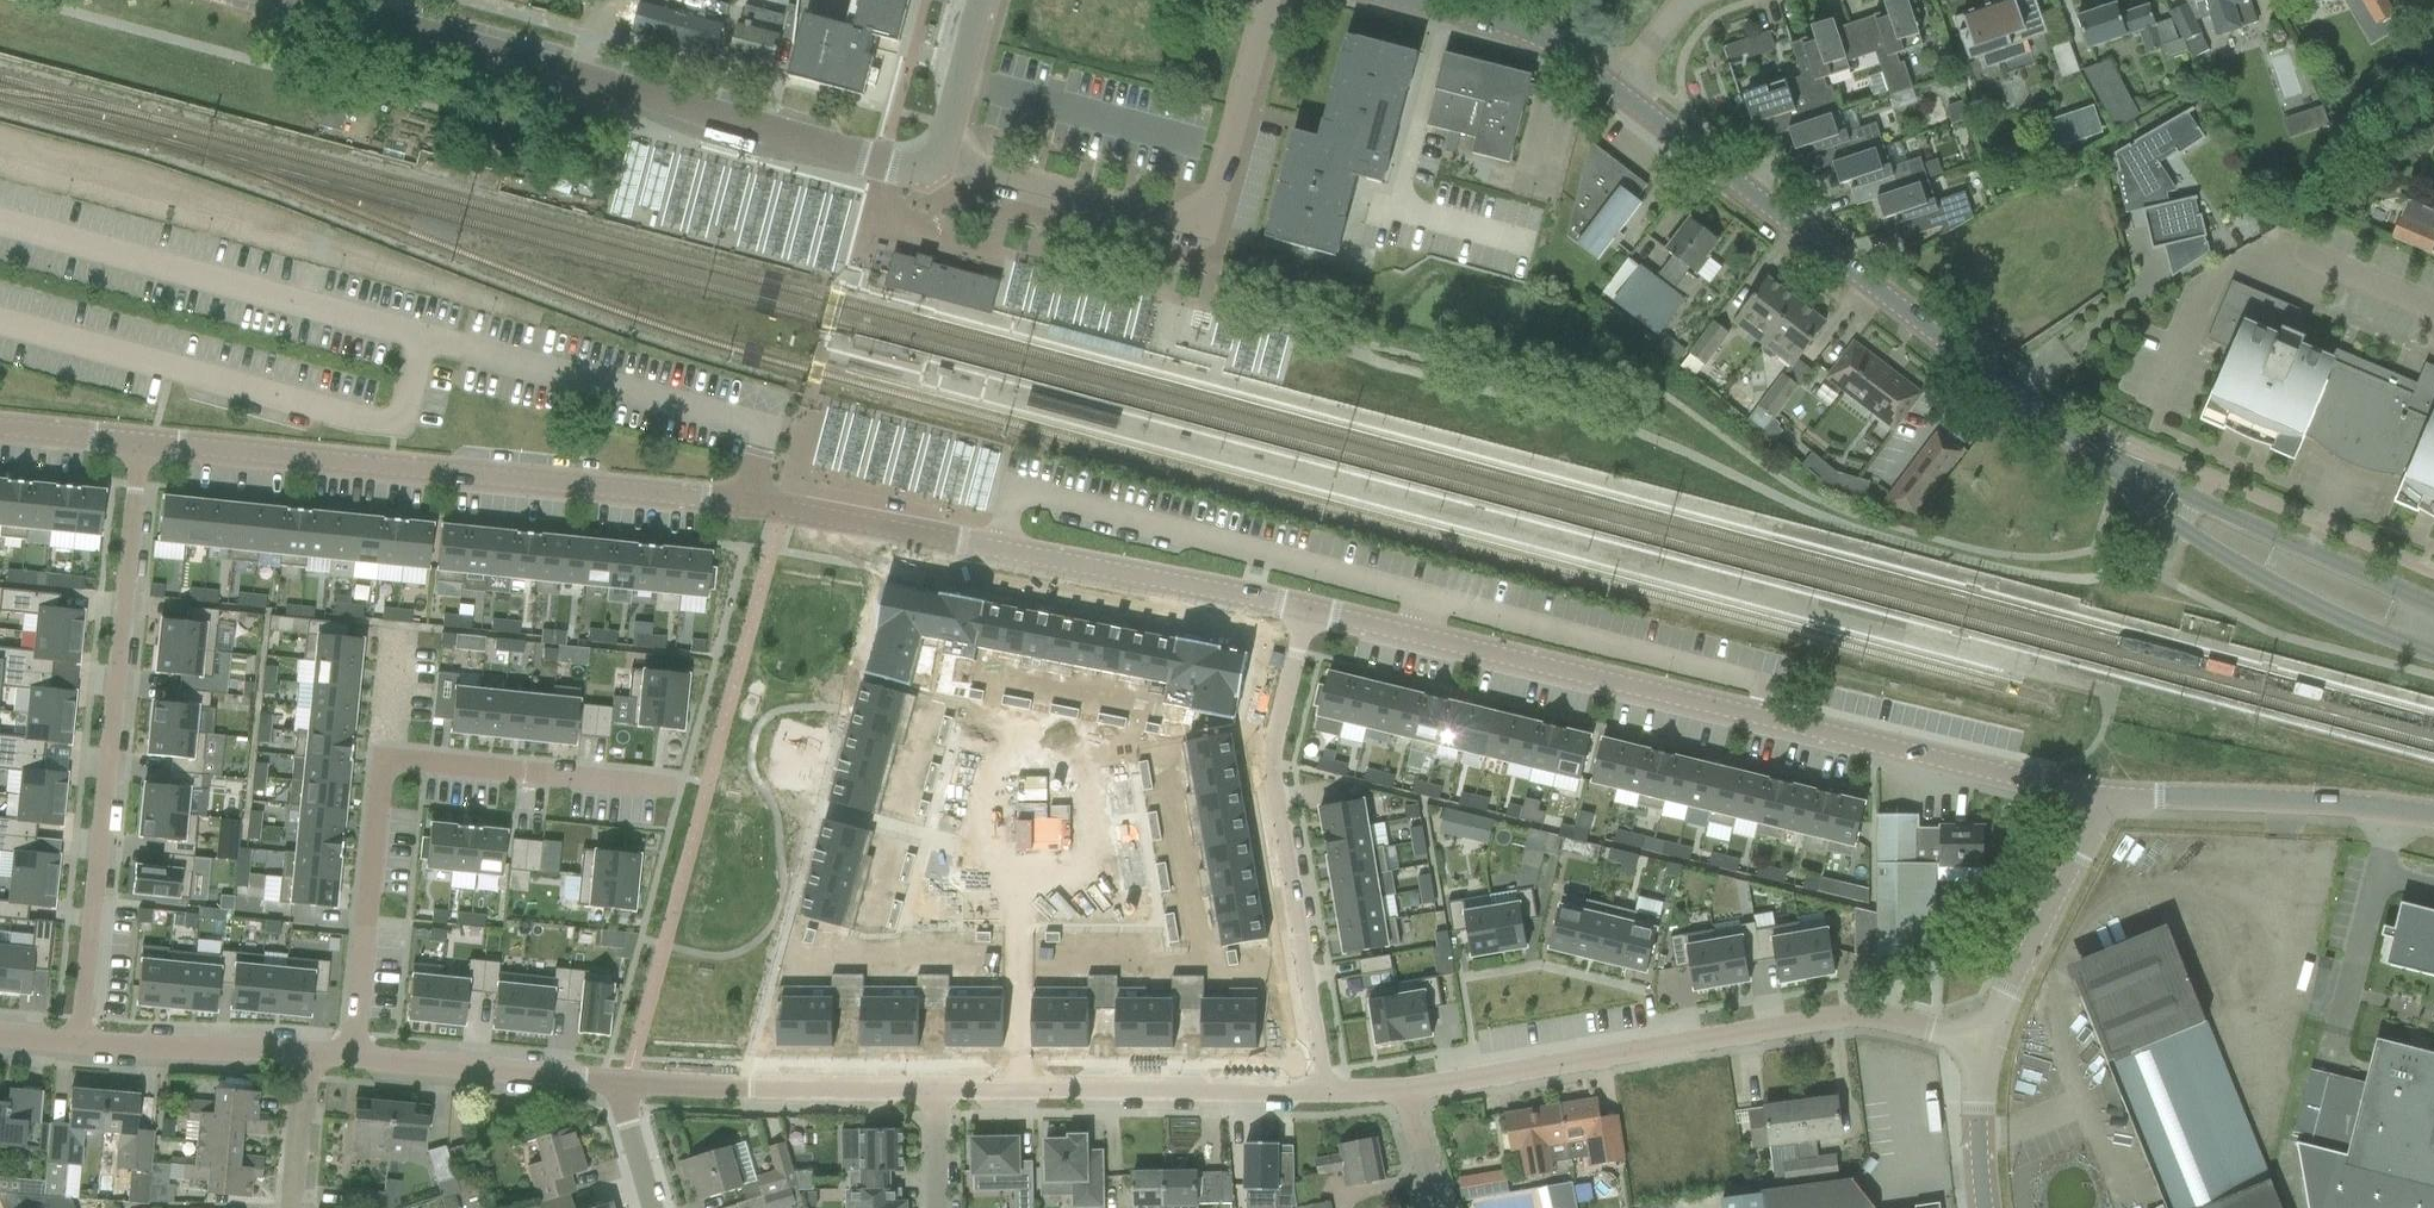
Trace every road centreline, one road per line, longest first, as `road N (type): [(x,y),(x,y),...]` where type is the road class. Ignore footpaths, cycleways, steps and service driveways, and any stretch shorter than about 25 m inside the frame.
road 1 (residential): [(1301,606),(782,507),(142,442)]
road 2 (residential): [(2100,791),(1301,606)]
road 3 (residential): [(2118,468),(1617,92)]
road 4 (residential): [(80,1044),(142,442)]
road 5 (residential): [(1988,1055),(1868,1016),(1405,1091)]
road 6 (unclassified): [(940,157),(1202,219),(1266,0)]
road 7 (residential): [(1331,1093),(1272,780),(1301,606)]
road 8 (residential): [(754,128),(291,0)]
road 9 (residential): [(1331,1093),(937,1090)]
road 10 (residential): [(2118,468),(2179,527),(2255,570),(2384,632),(2433,644)]
road 11 (residential): [(2433,611),(2118,468)]
road 12 (unclassified): [(2433,815),(2323,801),(2100,791)]
road 13 (residential): [(937,1090),(627,1084)]
road 14 (residential): [(382,759),(349,1060)]
road 15 (residential): [(382,759),(679,788)]
road 16 (unclassified): [(1988,1055),(2100,791)]
road 17 (residential): [(627,1084),(349,1060)]
road 18 (residential): [(1617,92),(1536,37),(1417,0)]
road 19 (residential): [(301,1056),(80,1044)]
road 20 (residential): [(2433,315),(2244,247)]
road 21 (unclassified): [(940,157),(921,172),(754,128)]
road 22 (unclassified): [(940,157),(981,0)]
road 23 (unclassified): [(1987,1207),(1988,1055)]
road 24 (residential): [(296,1207),(301,1056)]
road 25 (residential): [(142,442),(0,428)]
road 26 (residential): [(651,1207),(626,1125),(627,1084)]
road 27 (residential): [(395,637),(382,759)]
road 28 (residential): [(1439,1207),(1405,1091)]

